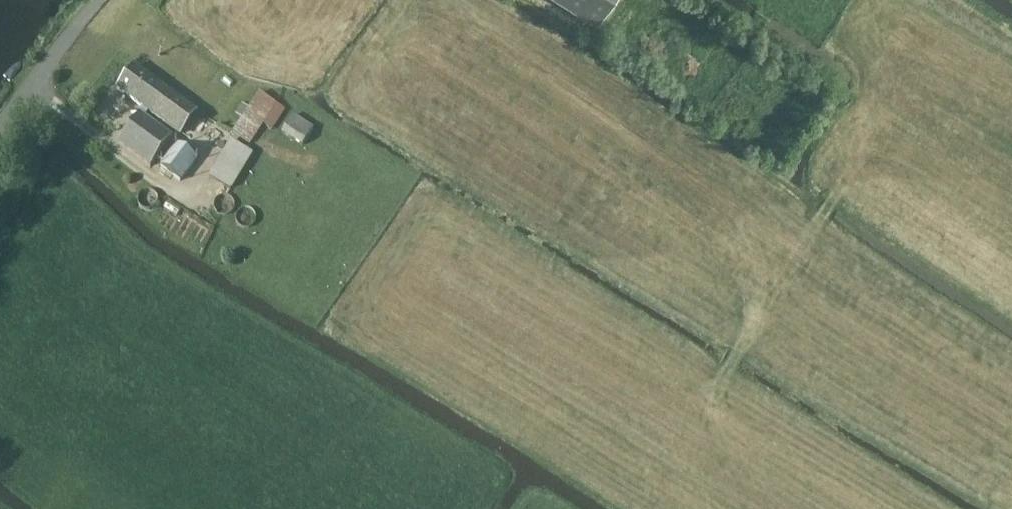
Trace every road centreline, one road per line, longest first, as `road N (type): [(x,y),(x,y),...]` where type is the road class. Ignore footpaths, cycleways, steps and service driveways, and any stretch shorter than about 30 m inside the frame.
road 1 (track): [(807,229),(455,0)]
road 2 (unclassified): [(0,133),(104,0)]

